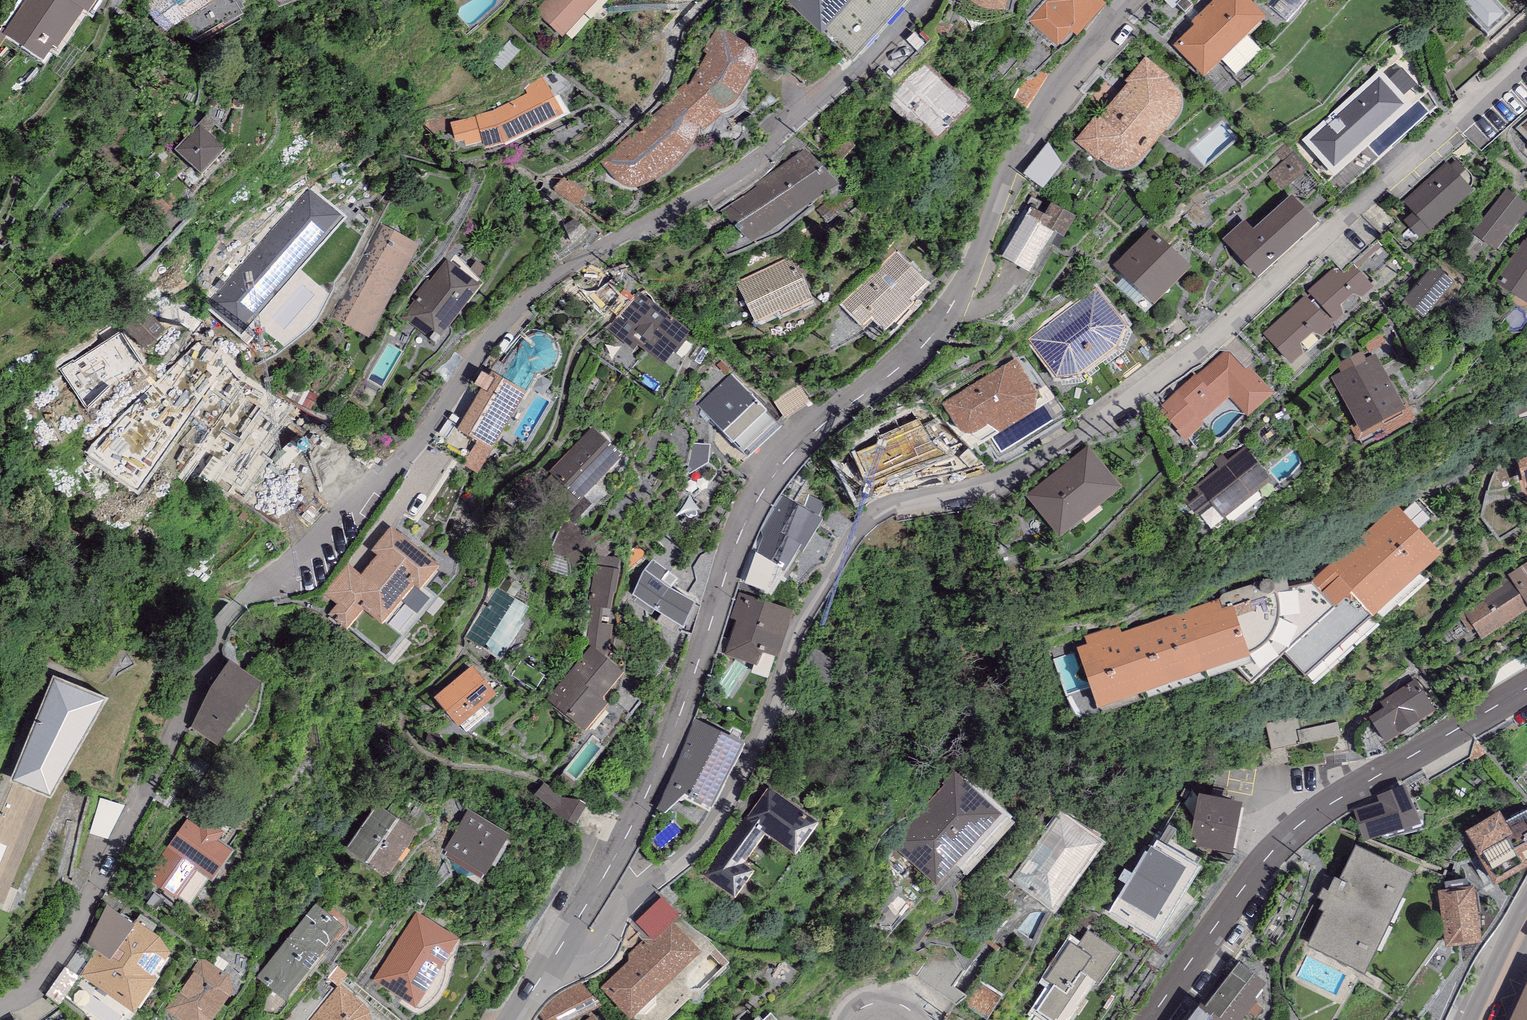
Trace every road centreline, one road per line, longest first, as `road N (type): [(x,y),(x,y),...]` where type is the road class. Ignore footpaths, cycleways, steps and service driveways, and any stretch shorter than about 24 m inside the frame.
road 1 (residential): [(546,967),(594,953),(639,885),(684,857),(715,820),(770,709),(796,633),(862,523),(905,503),(999,488),(1232,322),(1526,55)]
road 2 (residential): [(546,967),(612,862),(666,751),(740,530),(770,478),(944,319),(1005,176),(1066,77),(1130,0)]
road 3 (residential): [(1526,690),(1290,831),(1149,1019)]

